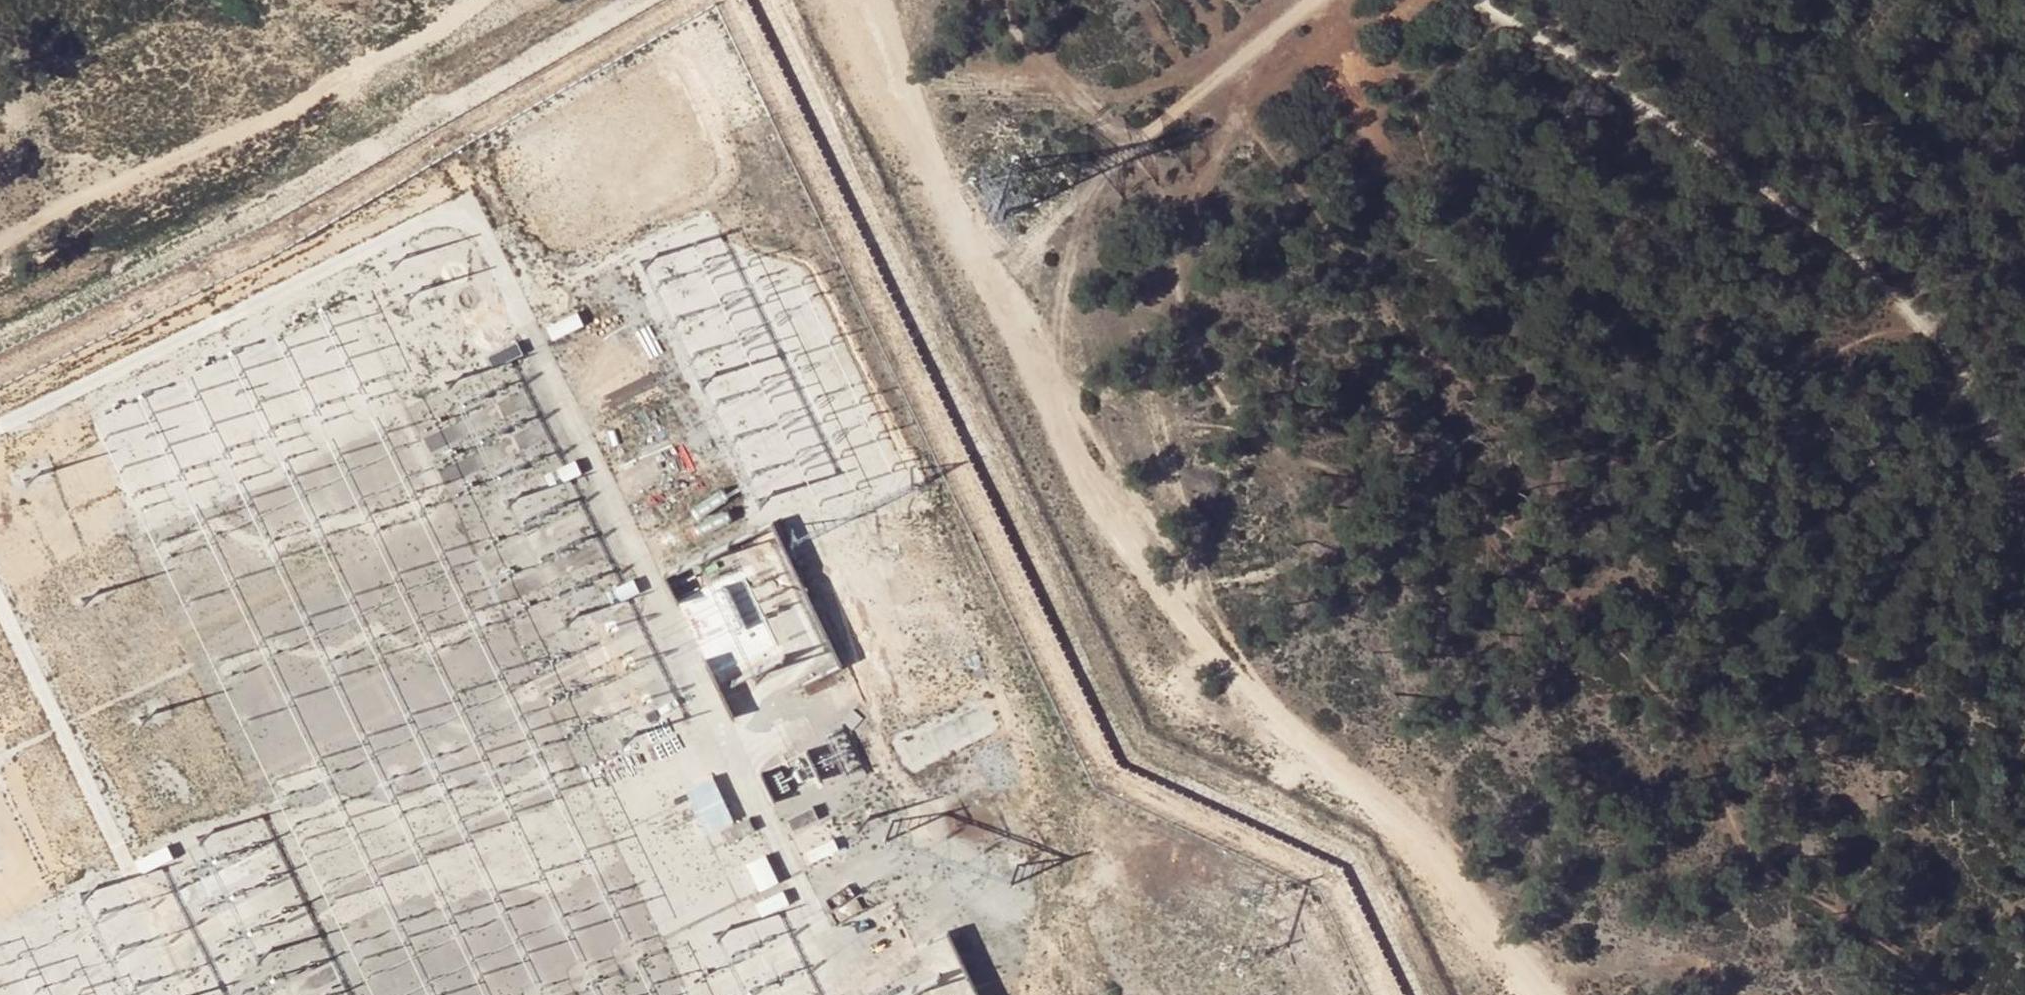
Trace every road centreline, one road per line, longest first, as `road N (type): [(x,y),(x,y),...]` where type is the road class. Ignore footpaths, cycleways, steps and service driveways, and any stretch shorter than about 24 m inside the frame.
road 1 (track): [(1003,276),(1151,562),(1493,967),(1533,994)]
road 2 (track): [(2024,505),(1928,315),(1836,224),(1487,0)]
road 3 (track): [(0,235),(68,186),(291,111),(481,0)]
road 4 (track): [(1317,0),(1003,276)]
road 5 (track): [(1003,276),(882,50),(878,0)]

